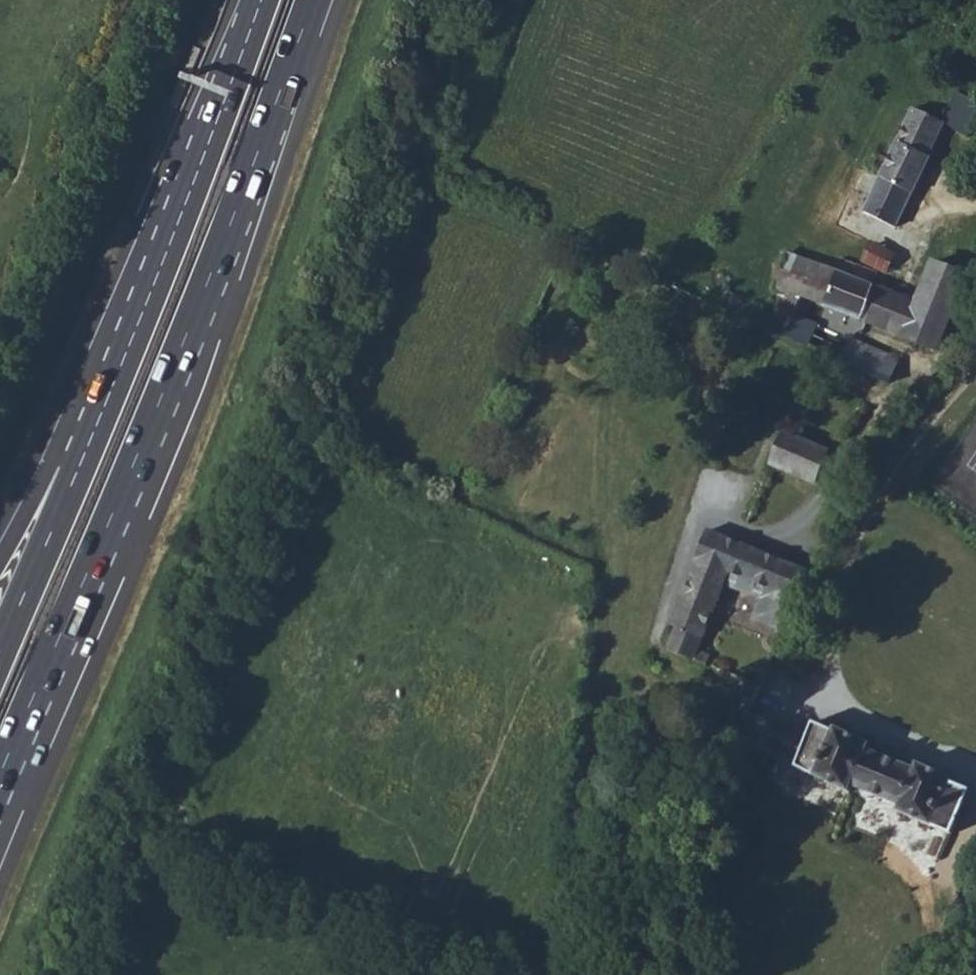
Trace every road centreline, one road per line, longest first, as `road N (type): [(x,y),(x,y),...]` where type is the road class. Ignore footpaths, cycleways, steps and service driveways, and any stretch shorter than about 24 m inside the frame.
road 1 (trunk): [(0,775),(207,283),(313,0)]
road 2 (unclassified): [(975,290),(943,358),(883,400),(796,519),(752,533),(698,520),(659,641)]
road 3 (trunk): [(261,0),(81,462)]
road 4 (trunk): [(81,462),(0,651)]
road 5 (trunk): [(81,462),(44,476),(0,554)]

